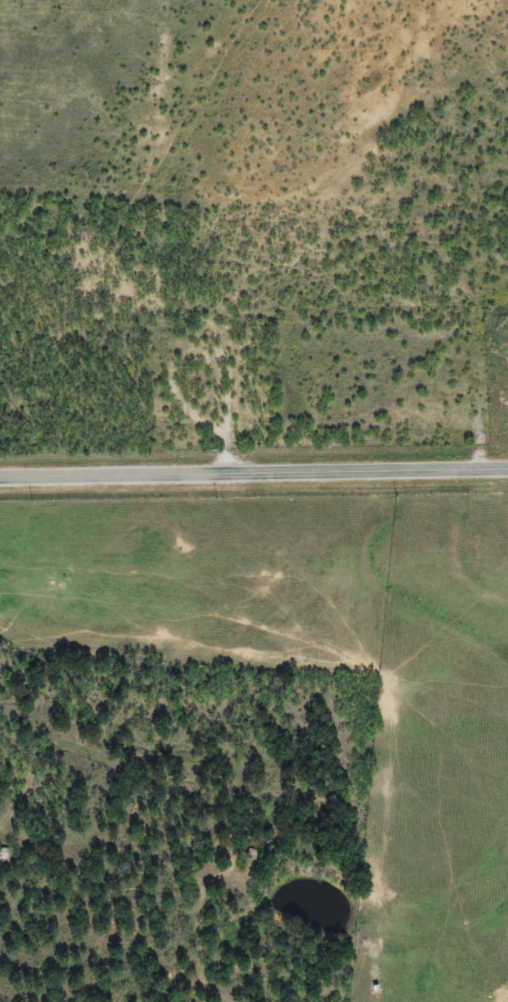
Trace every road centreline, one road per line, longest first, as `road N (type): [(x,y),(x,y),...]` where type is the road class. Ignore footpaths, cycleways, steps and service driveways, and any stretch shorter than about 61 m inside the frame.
road 1 (tertiary): [(0,479),(507,470)]

